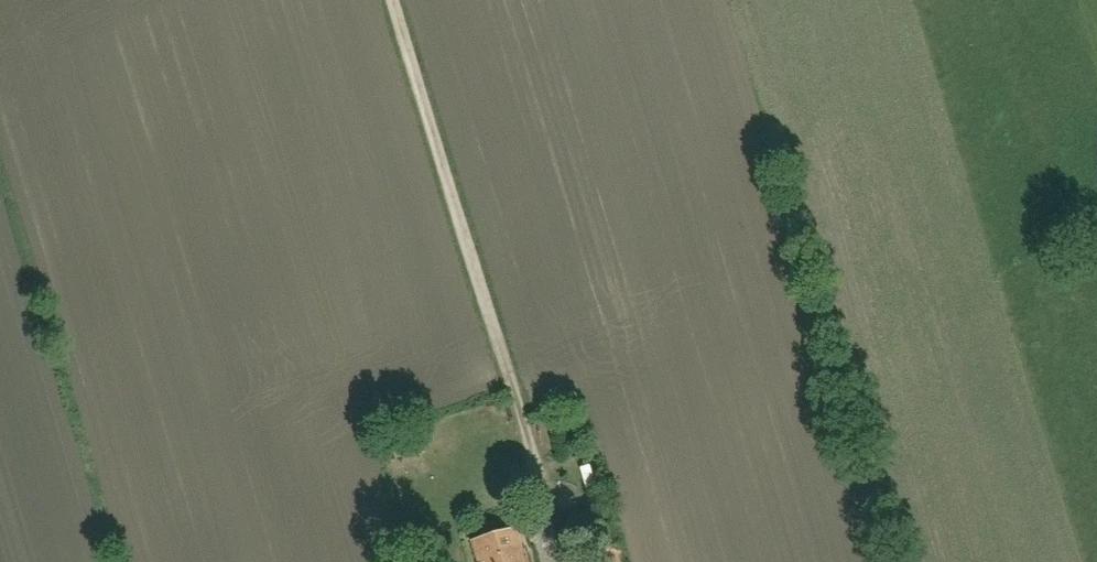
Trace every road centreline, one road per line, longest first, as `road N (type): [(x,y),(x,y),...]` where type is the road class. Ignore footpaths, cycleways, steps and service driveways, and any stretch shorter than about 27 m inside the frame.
road 1 (track): [(392,0),(529,451)]

